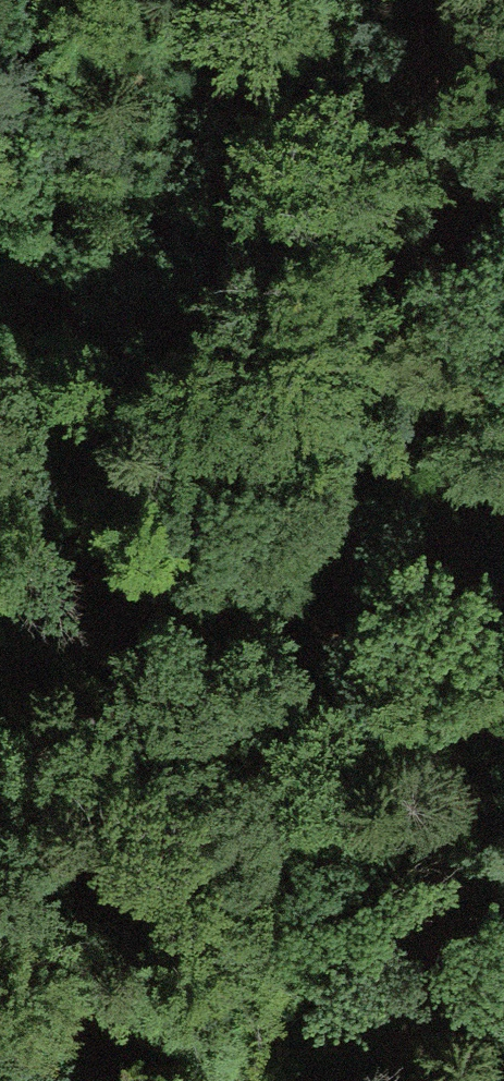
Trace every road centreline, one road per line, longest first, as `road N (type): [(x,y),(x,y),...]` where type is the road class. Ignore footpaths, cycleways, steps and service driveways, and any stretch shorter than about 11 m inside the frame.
road 1 (track): [(416,1080),(467,591),(419,0)]
road 2 (residential): [(245,0),(237,269),(208,422),(120,662),(0,830)]

